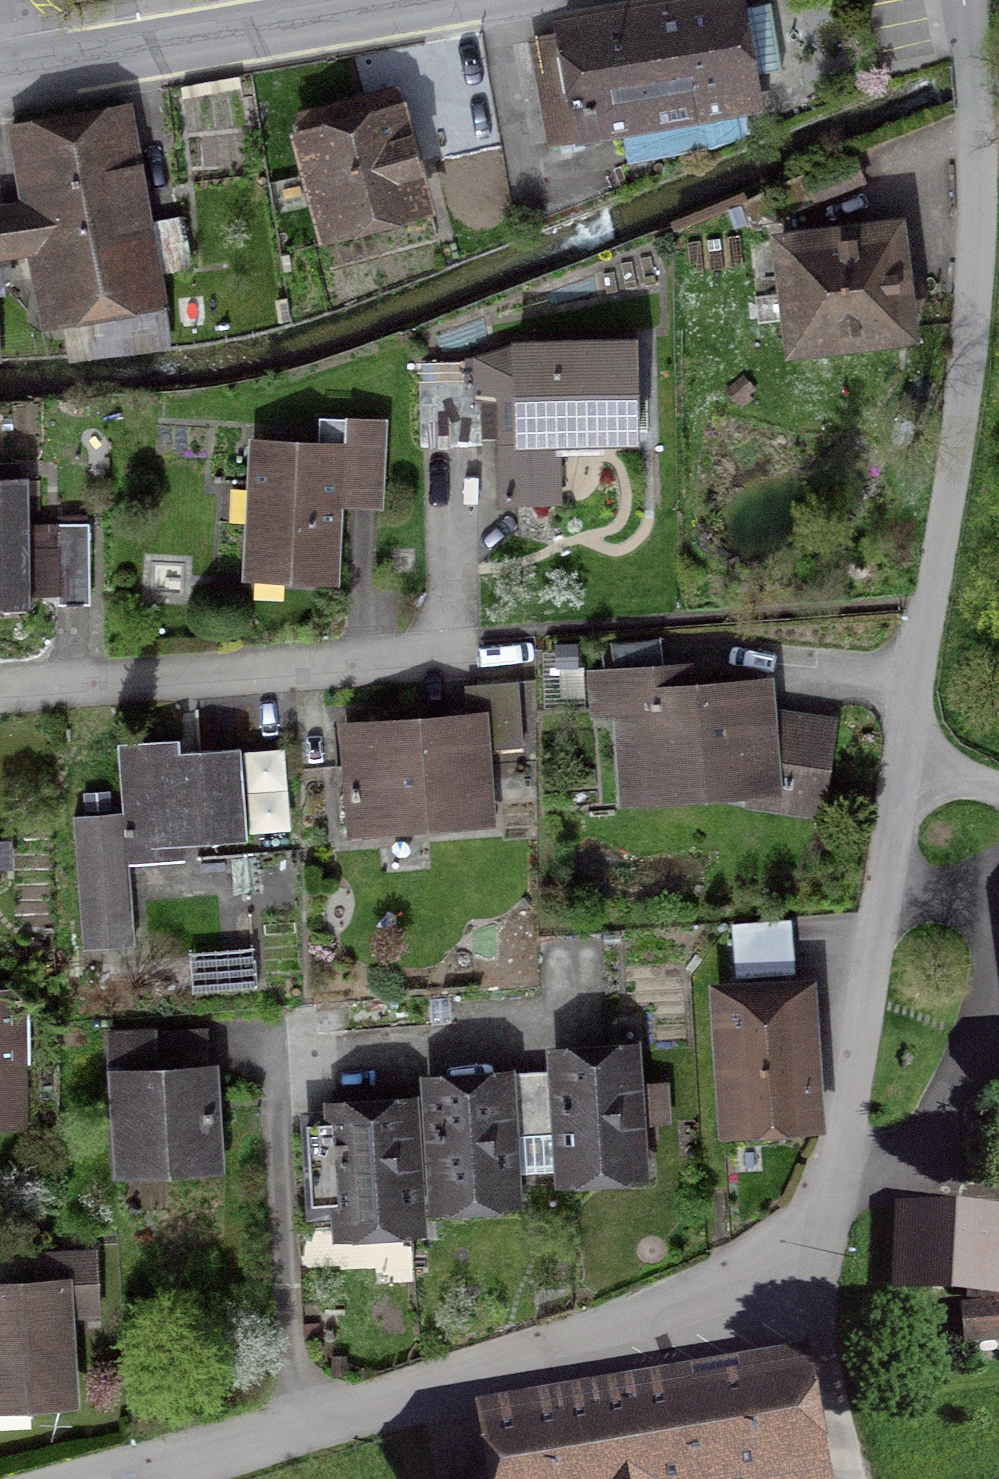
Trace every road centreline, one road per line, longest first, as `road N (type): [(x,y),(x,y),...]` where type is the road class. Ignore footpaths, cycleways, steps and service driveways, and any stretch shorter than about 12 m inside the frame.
road 1 (residential): [(103,1478),(629,1340),(771,1273),(832,1182),(900,777)]
road 2 (residential): [(900,777),(960,373),(970,138),(953,0)]
road 3 (residential): [(0,682),(372,656),(443,630)]
road 4 (unclassified): [(429,0),(1,72)]
road 5 (track): [(771,1273),(840,1478)]

